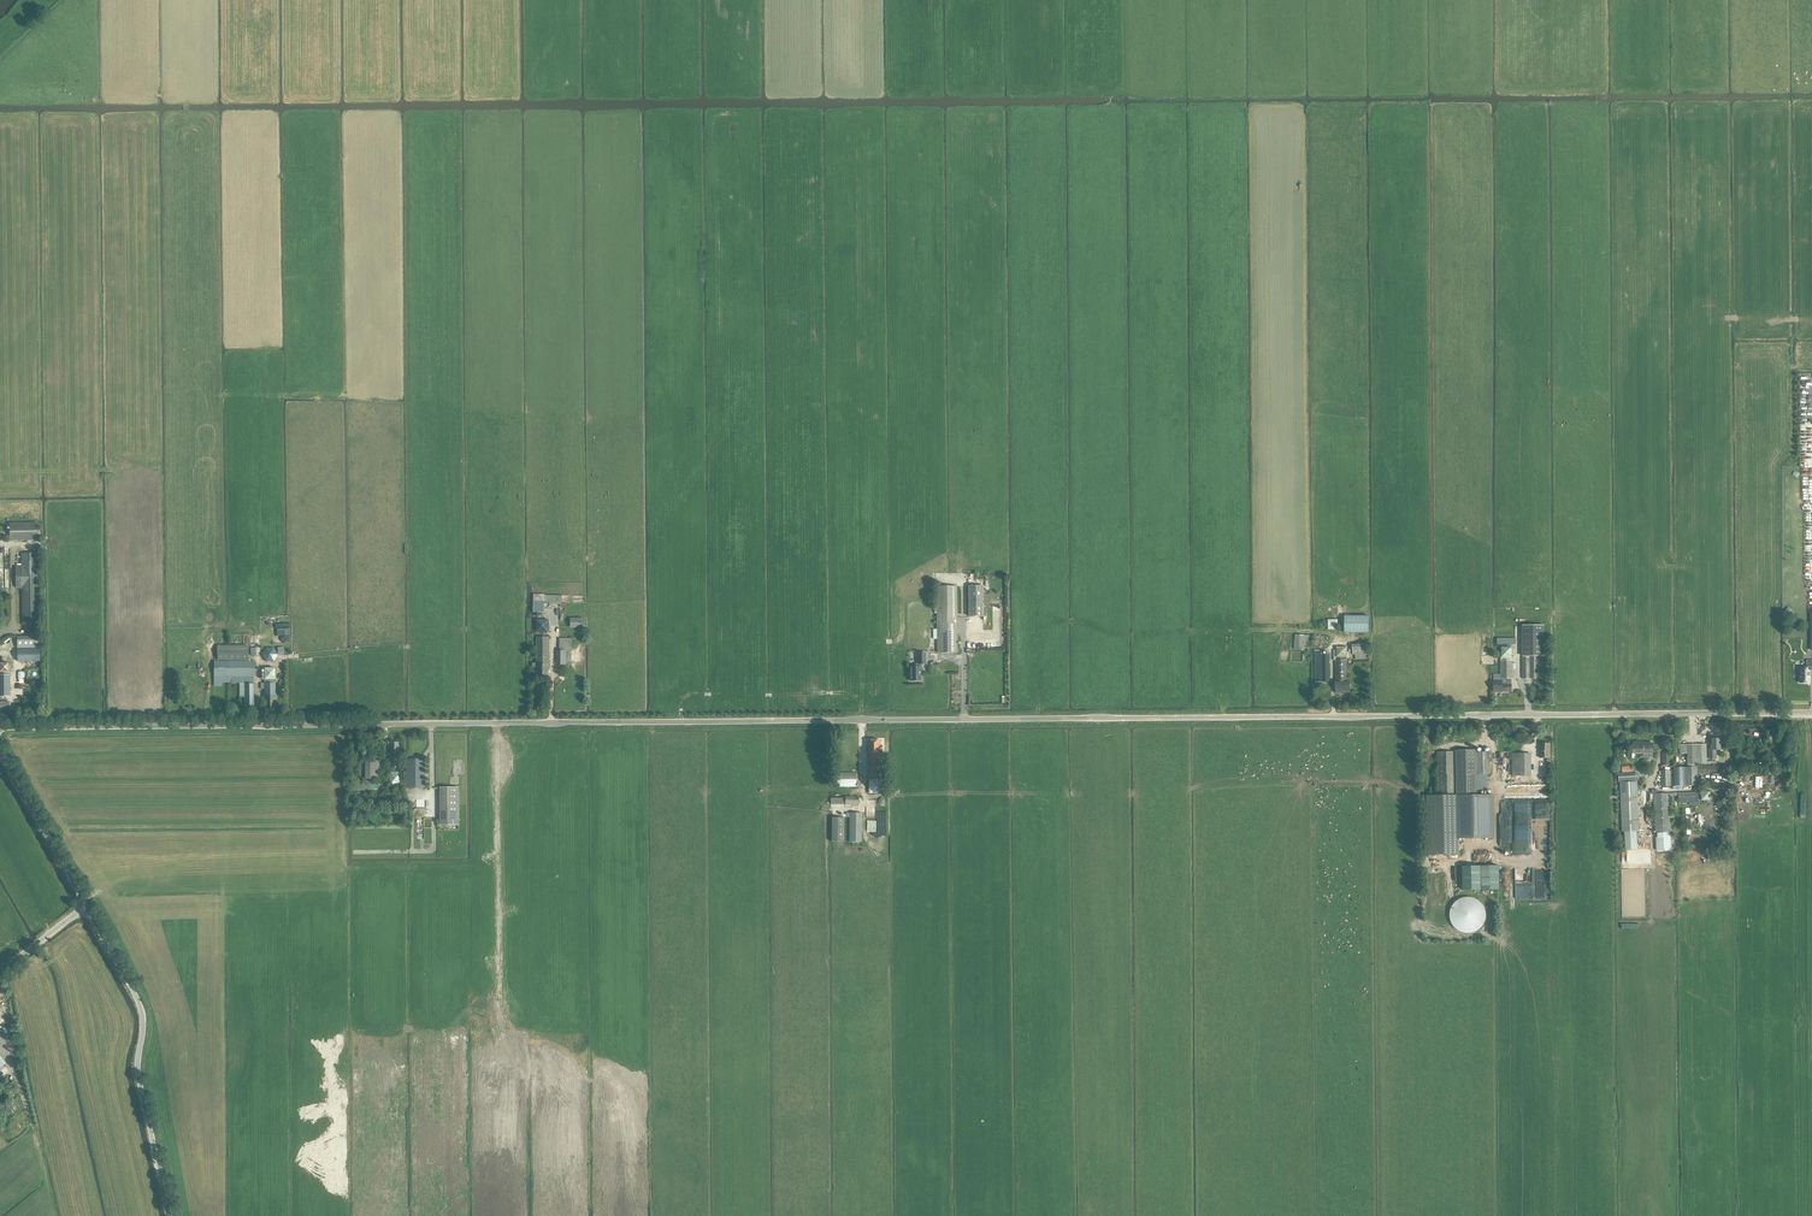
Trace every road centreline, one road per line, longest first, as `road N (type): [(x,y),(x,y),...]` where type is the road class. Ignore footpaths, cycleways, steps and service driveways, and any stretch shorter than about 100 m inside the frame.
road 1 (unclassified): [(0,730),(1811,713)]
road 2 (track): [(1535,1215),(1531,944),(1498,853),(1494,748),(1485,715)]
road 3 (track): [(0,472),(114,470),(123,478),(128,674),(134,705),(158,711),(158,727)]
road 4 (unclassified): [(170,1215),(137,1068),(141,1008),(86,906)]
road 5 (track): [(1101,794),(910,791)]
road 6 (track): [(1241,782),(1384,781),(1425,796)]
road 7 (unclassified): [(86,906),(0,751)]
road 8 (track): [(1384,781),(1411,747),(1491,744)]

